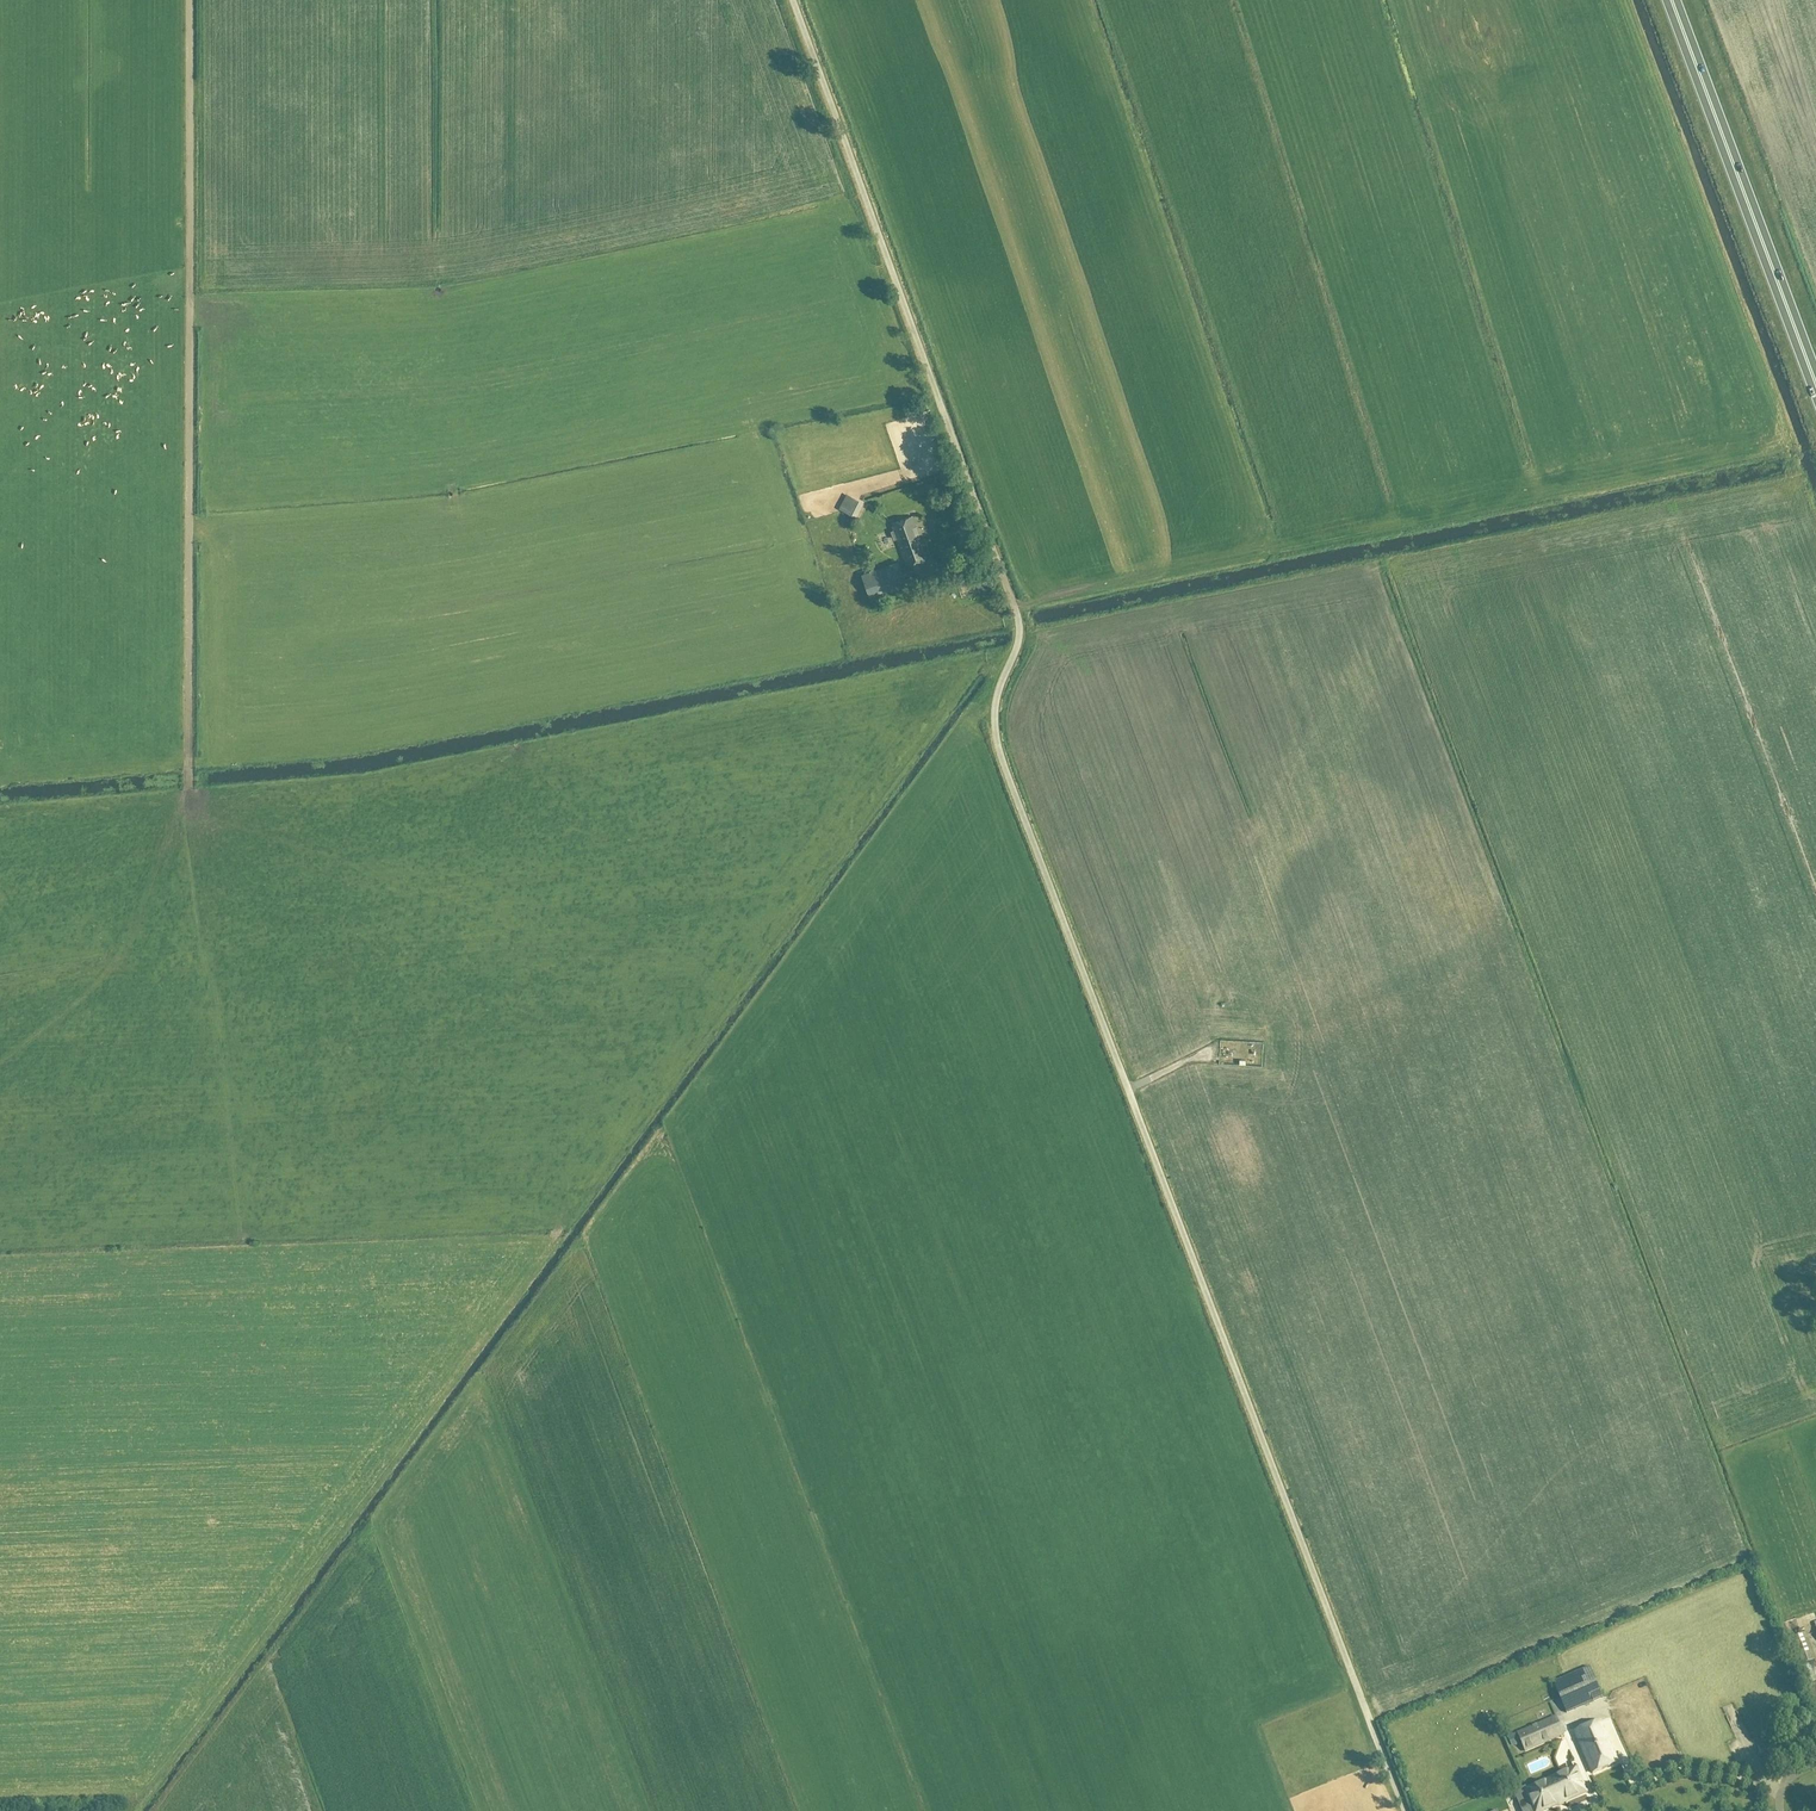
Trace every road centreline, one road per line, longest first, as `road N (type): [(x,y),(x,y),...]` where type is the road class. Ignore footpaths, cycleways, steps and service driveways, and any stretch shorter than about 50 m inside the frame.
road 1 (trunk): [(1815,388),(1666,0)]

